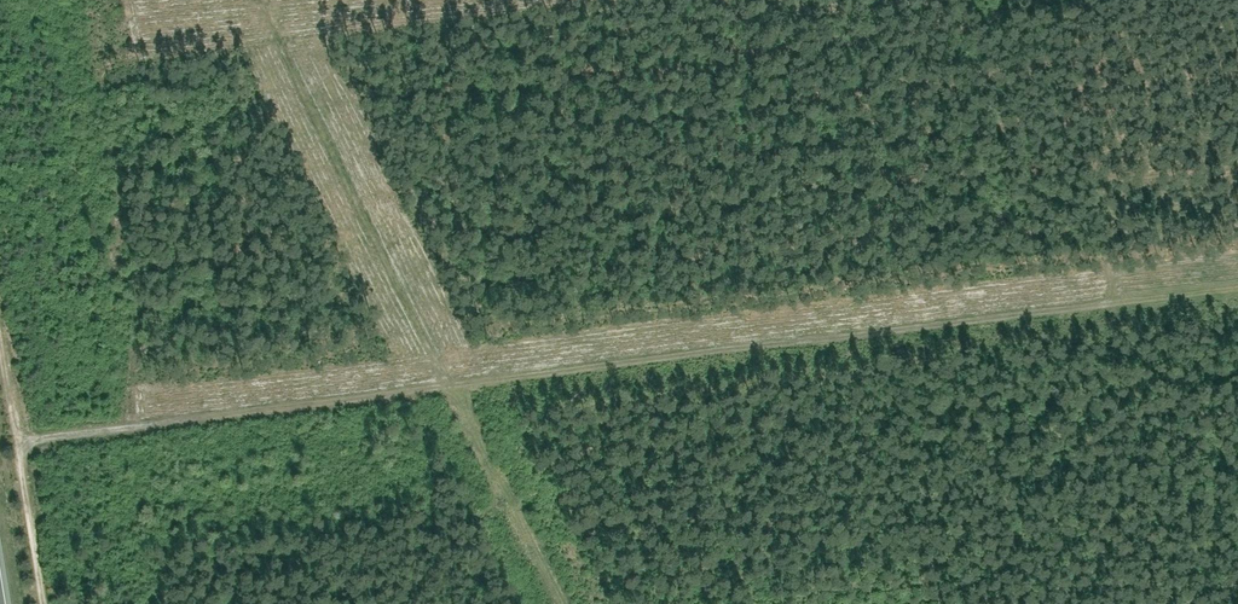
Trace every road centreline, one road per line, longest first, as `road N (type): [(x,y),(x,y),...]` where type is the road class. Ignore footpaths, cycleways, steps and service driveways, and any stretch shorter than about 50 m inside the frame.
road 1 (track): [(0,331),(43,603)]

